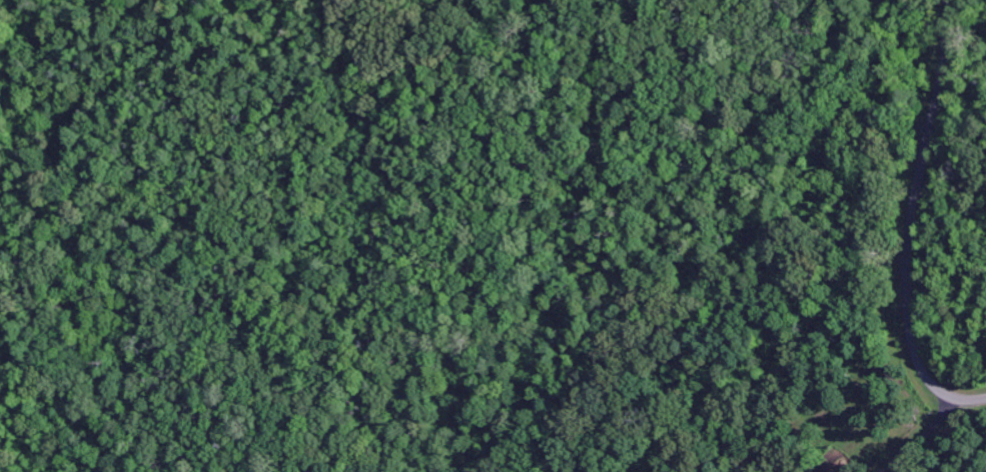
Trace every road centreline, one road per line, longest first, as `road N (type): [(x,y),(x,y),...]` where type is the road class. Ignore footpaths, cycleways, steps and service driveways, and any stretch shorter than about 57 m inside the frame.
road 1 (residential): [(985,398),(956,397),(928,376),(909,311),(911,224),(939,91),(942,0)]

